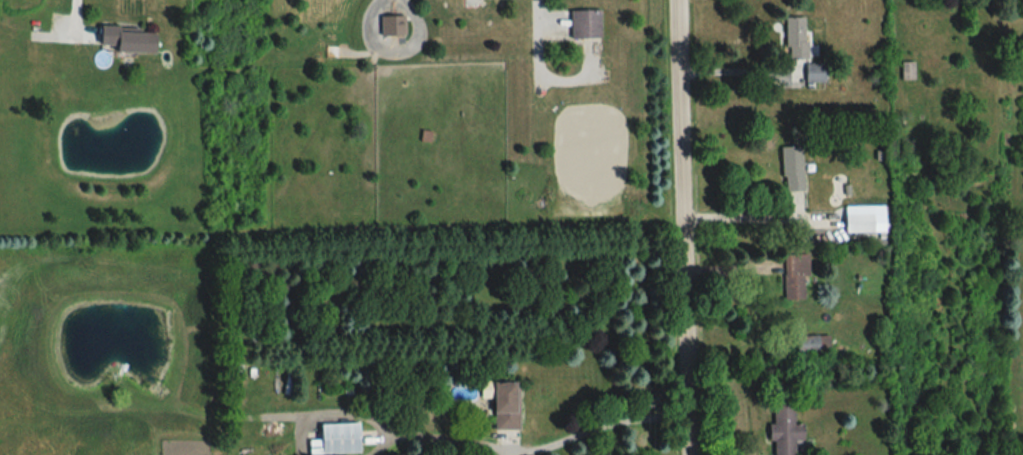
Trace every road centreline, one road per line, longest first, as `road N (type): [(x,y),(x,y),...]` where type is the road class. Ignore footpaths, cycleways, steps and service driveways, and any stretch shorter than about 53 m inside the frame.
road 1 (residential): [(677,0),(687,454)]

